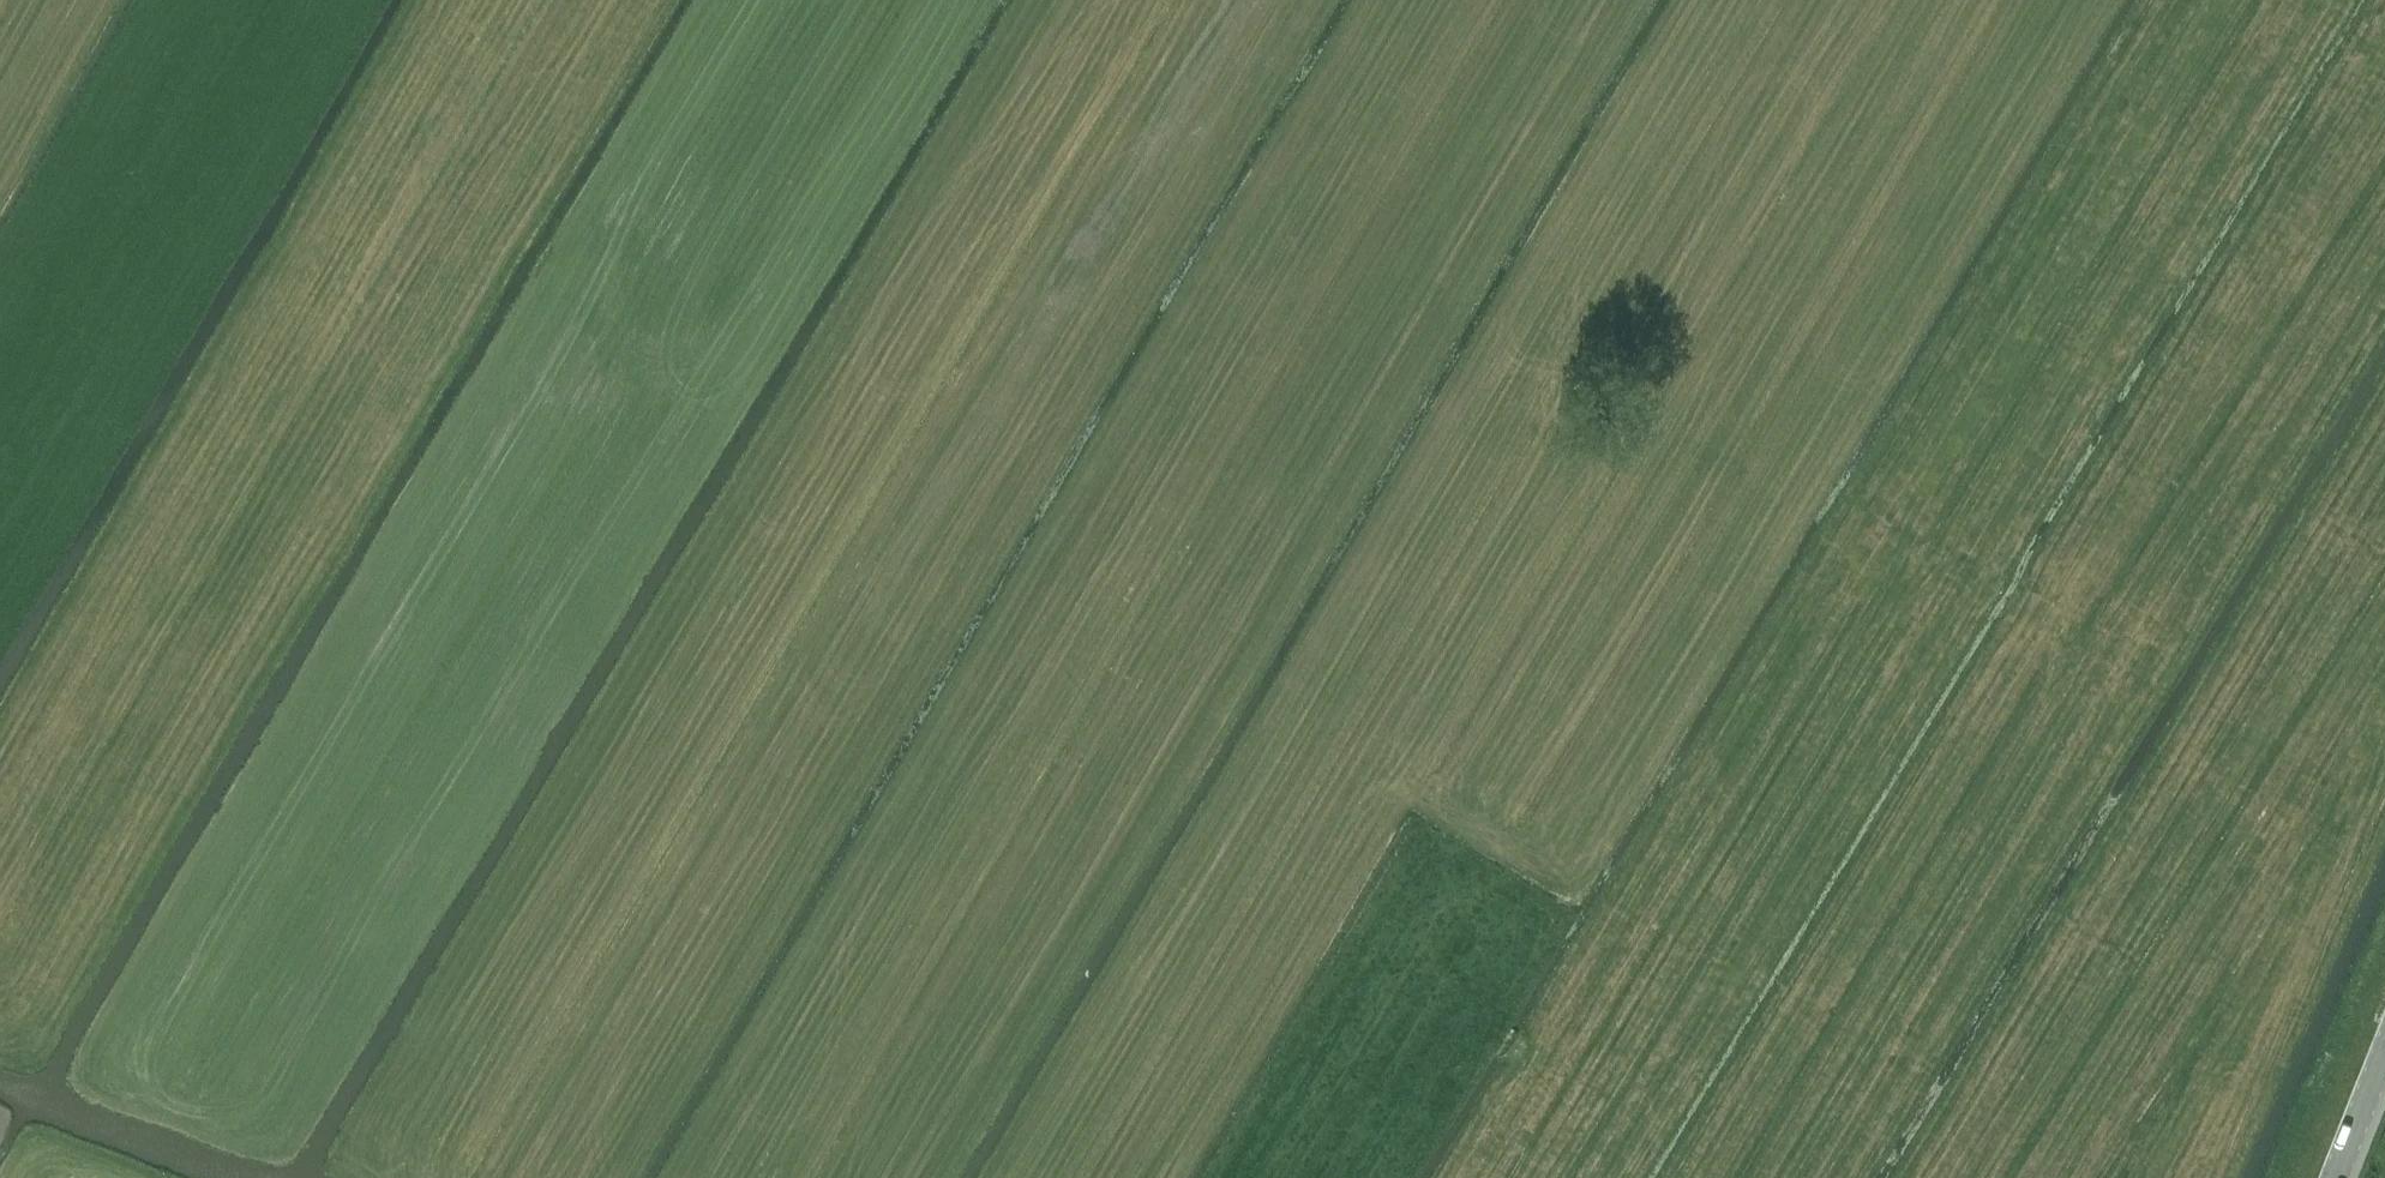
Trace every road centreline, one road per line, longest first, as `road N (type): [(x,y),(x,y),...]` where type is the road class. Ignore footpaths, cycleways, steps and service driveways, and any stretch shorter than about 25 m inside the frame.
road 1 (tertiary): [(2331,1177),(2384,1038)]

